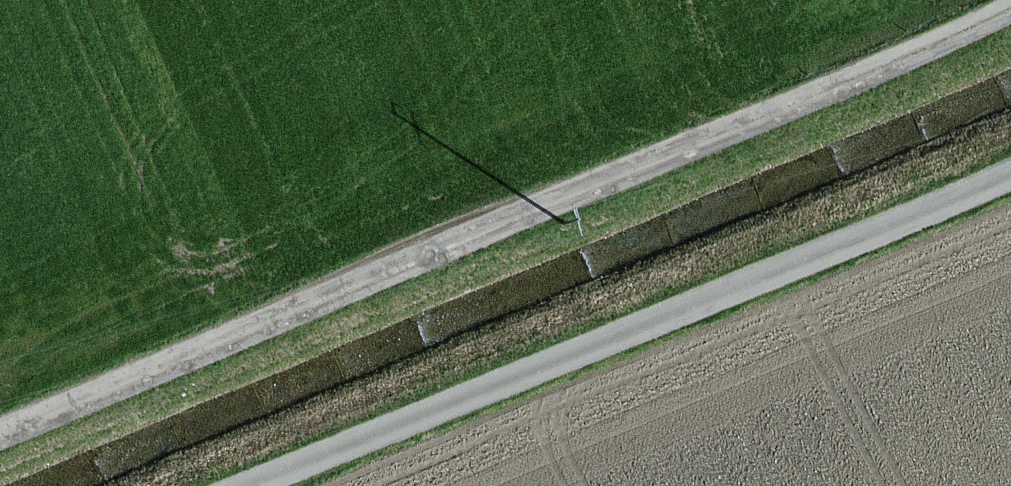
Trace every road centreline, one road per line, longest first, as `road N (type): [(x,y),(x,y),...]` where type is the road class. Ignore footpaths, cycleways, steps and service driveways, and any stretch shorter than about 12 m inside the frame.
road 1 (track): [(0,435),(1010,15)]
road 2 (unclassified): [(1010,178),(260,485)]

